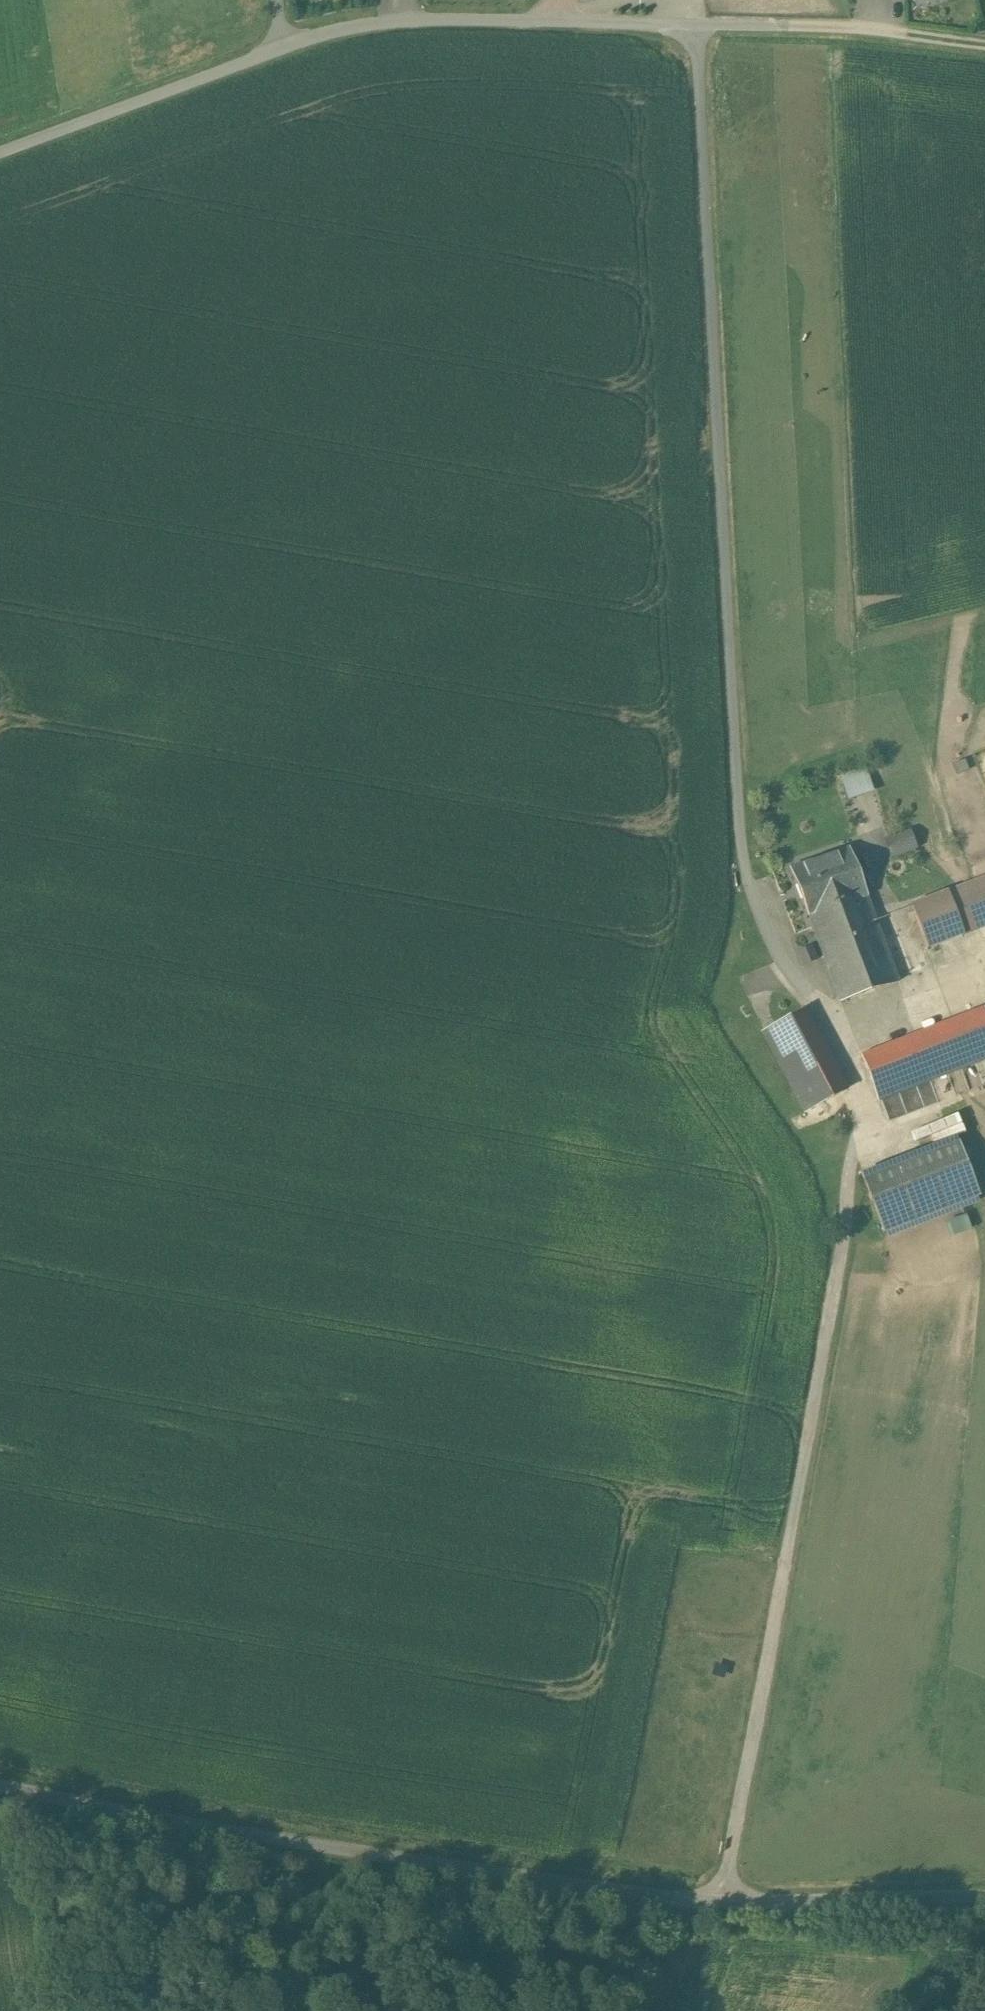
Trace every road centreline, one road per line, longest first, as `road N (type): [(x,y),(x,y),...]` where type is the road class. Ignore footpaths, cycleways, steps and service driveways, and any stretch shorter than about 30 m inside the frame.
road 1 (unclassified): [(0,151),(279,47),(372,23),(842,29),(984,49)]
road 2 (unclassified): [(0,1790),(286,1852),(722,1899),(984,1894)]

